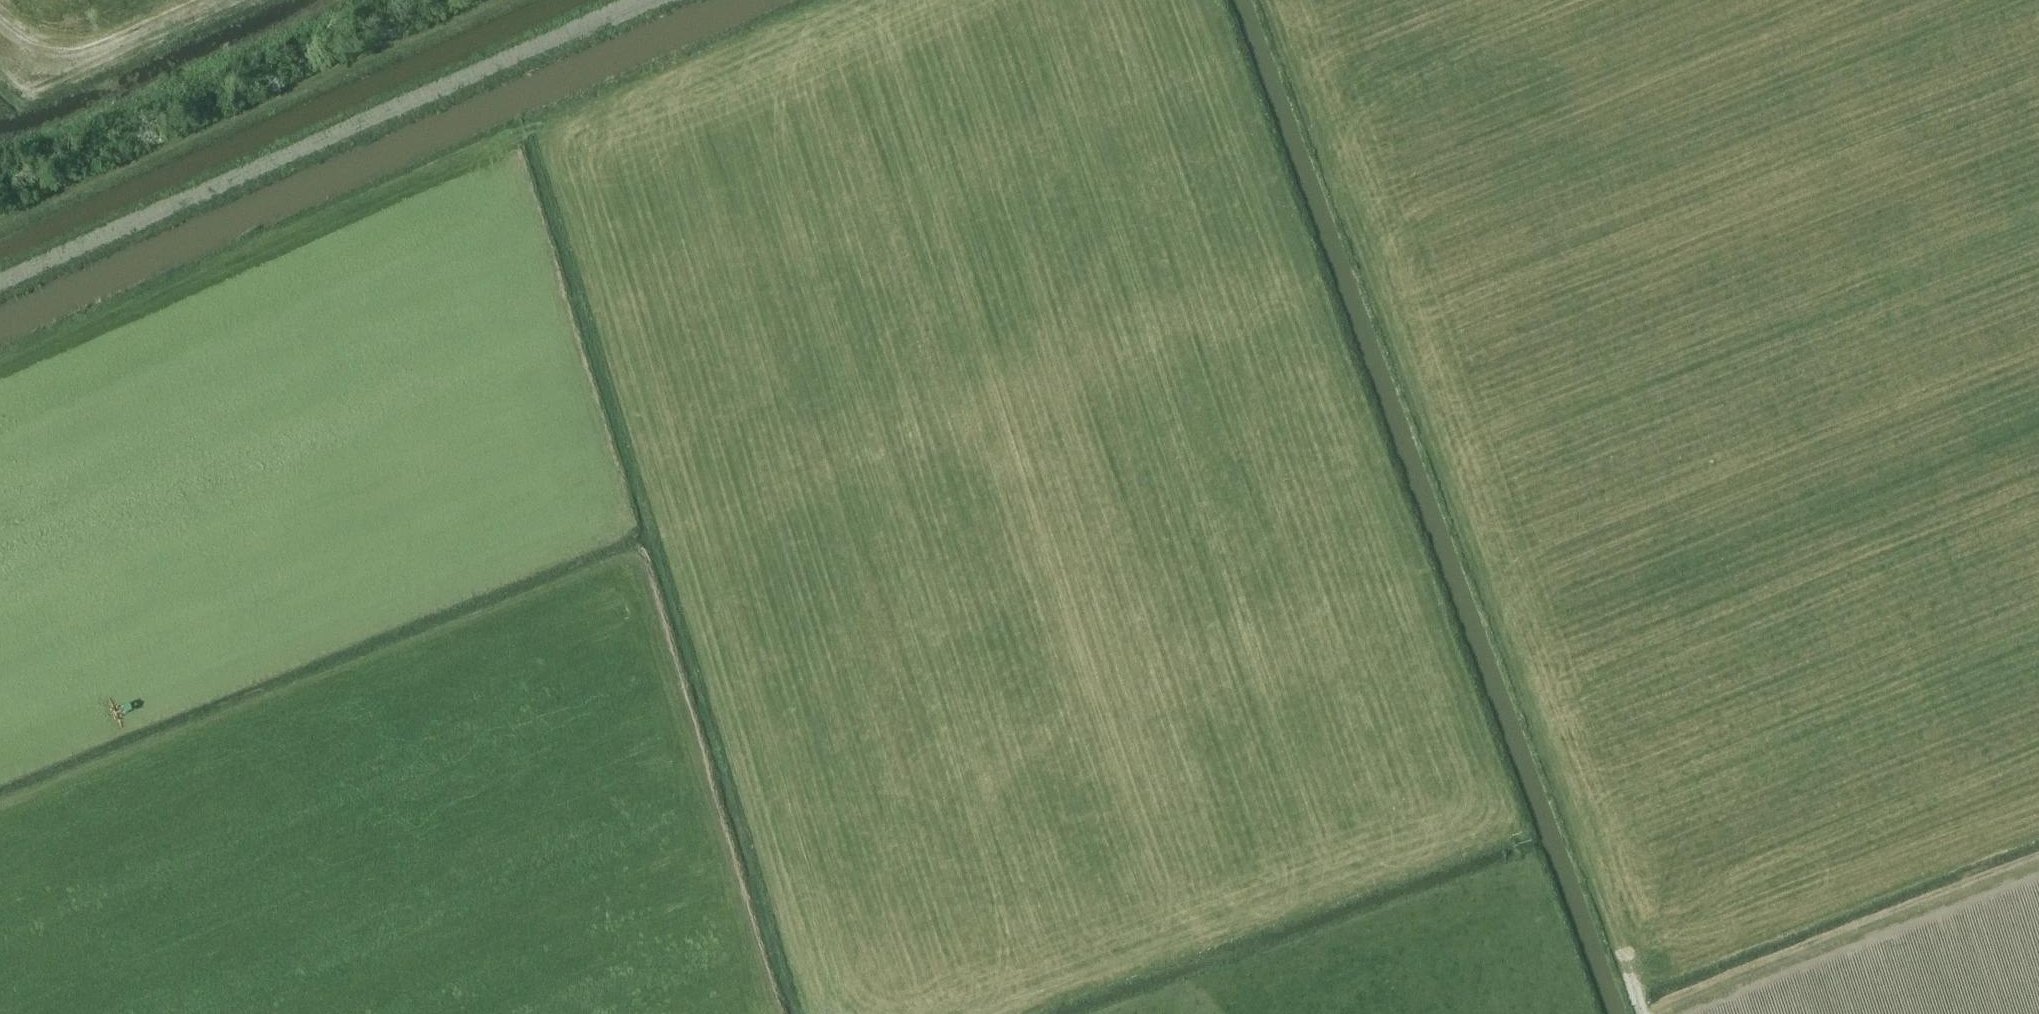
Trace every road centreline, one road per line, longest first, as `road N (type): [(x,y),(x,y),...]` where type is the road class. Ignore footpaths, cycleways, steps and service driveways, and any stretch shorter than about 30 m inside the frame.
road 1 (track): [(0,281),(648,0)]
road 2 (track): [(206,0),(86,53),(59,55),(0,27)]

